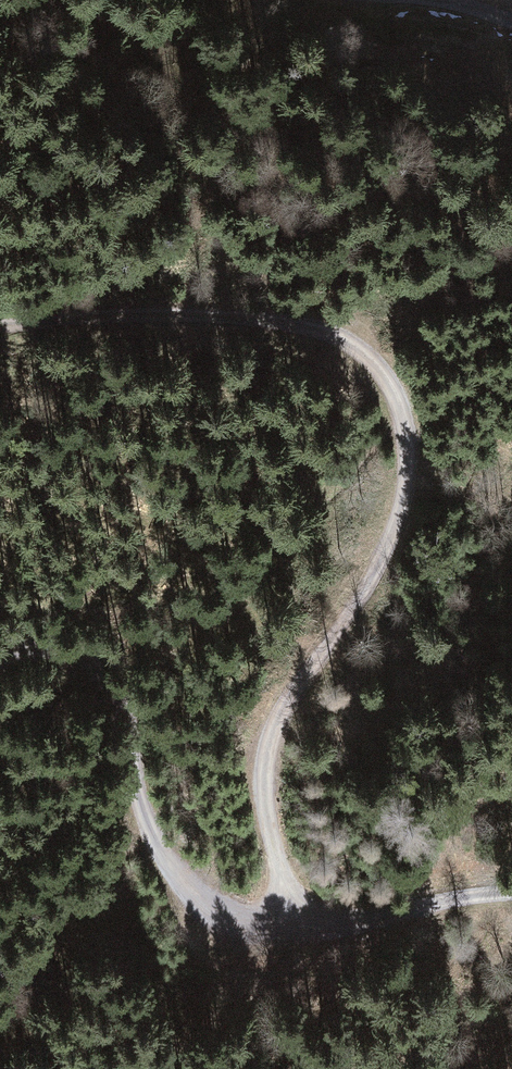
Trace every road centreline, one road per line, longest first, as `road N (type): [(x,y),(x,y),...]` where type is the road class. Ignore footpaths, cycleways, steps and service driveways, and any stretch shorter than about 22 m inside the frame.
road 1 (track): [(0,323),(118,309),(326,318),(382,361),(416,447),(352,610),(287,700),(267,817),(284,915)]
road 2 (track): [(0,687),(82,712),(197,892),(227,918),(284,915)]
road 3 (track): [(284,915),(419,907),(511,884)]

